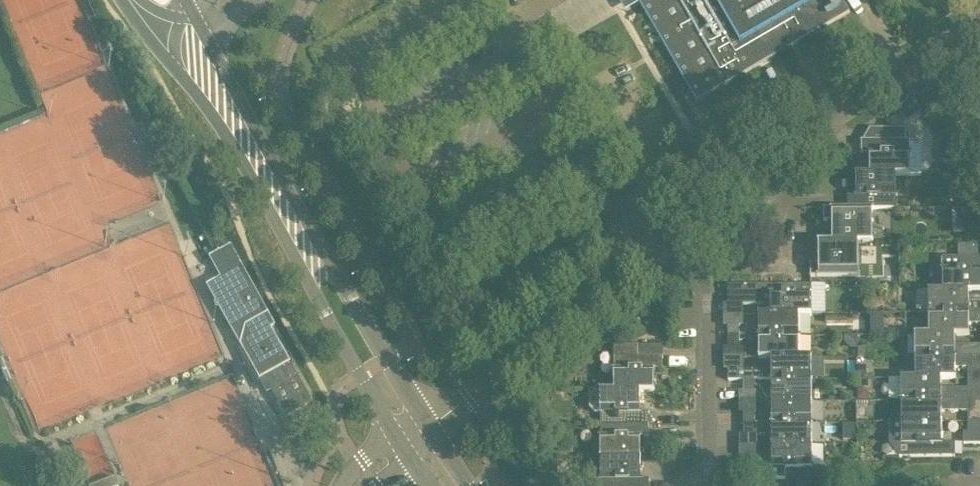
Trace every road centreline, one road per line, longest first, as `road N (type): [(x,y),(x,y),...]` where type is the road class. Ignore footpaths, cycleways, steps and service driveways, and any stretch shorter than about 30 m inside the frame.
road 1 (secondary): [(429,425),(192,8)]
road 2 (secondary): [(151,34),(264,195),(396,434)]
road 3 (unclassified): [(429,425),(678,234)]
road 4 (unclassified): [(678,234),(907,68)]
road 5 (residential): [(710,485),(709,303),(678,234)]

